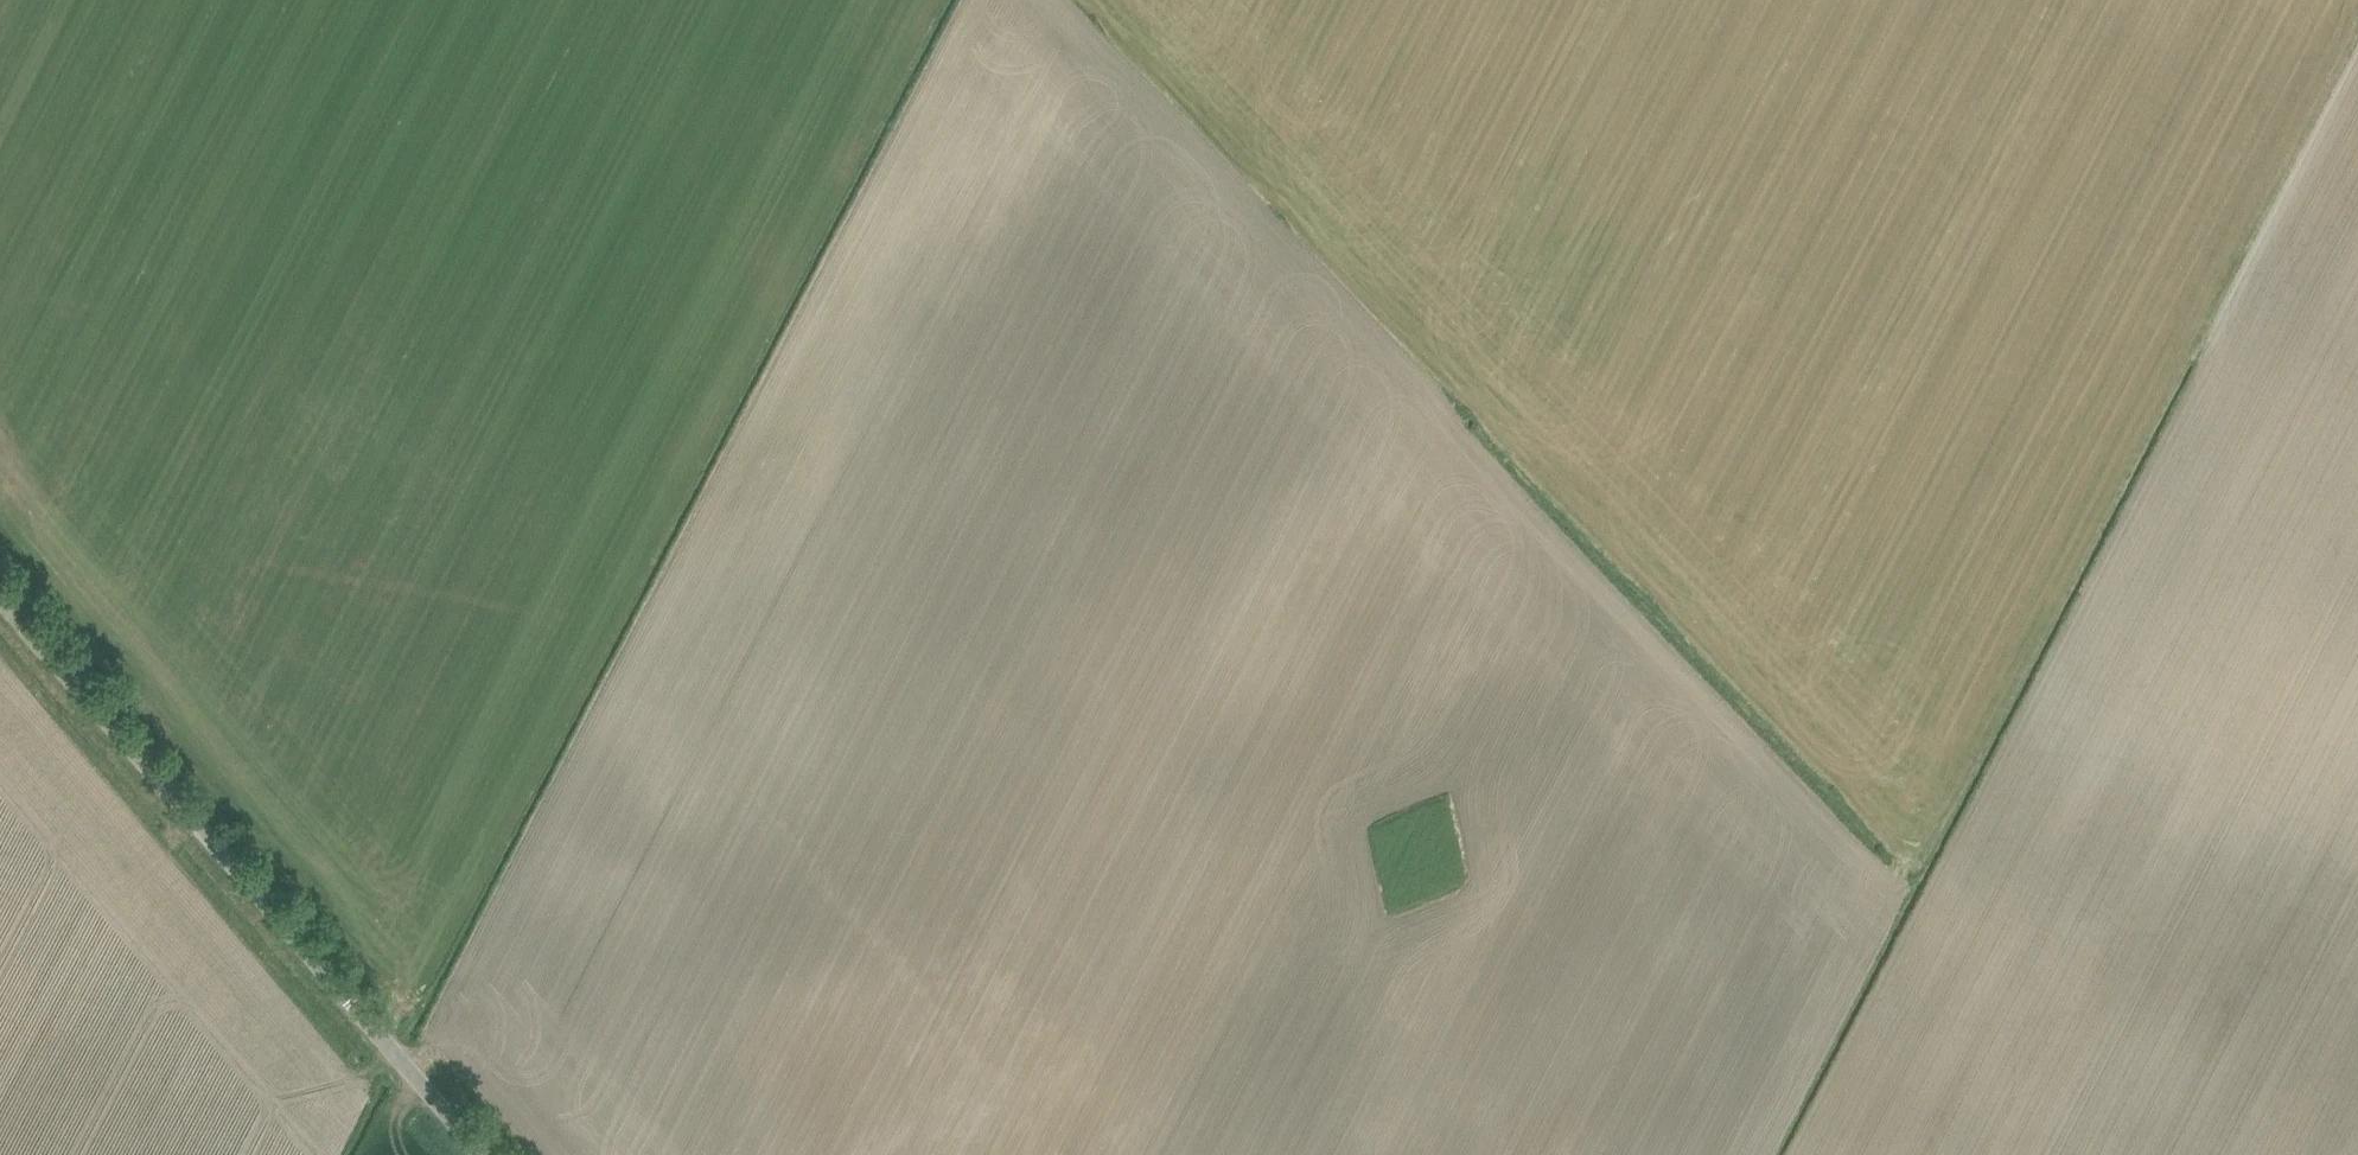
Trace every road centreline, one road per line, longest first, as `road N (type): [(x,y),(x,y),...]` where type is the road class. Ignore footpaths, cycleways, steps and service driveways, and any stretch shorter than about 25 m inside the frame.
road 1 (unclassified): [(484,1154),(0,593)]

